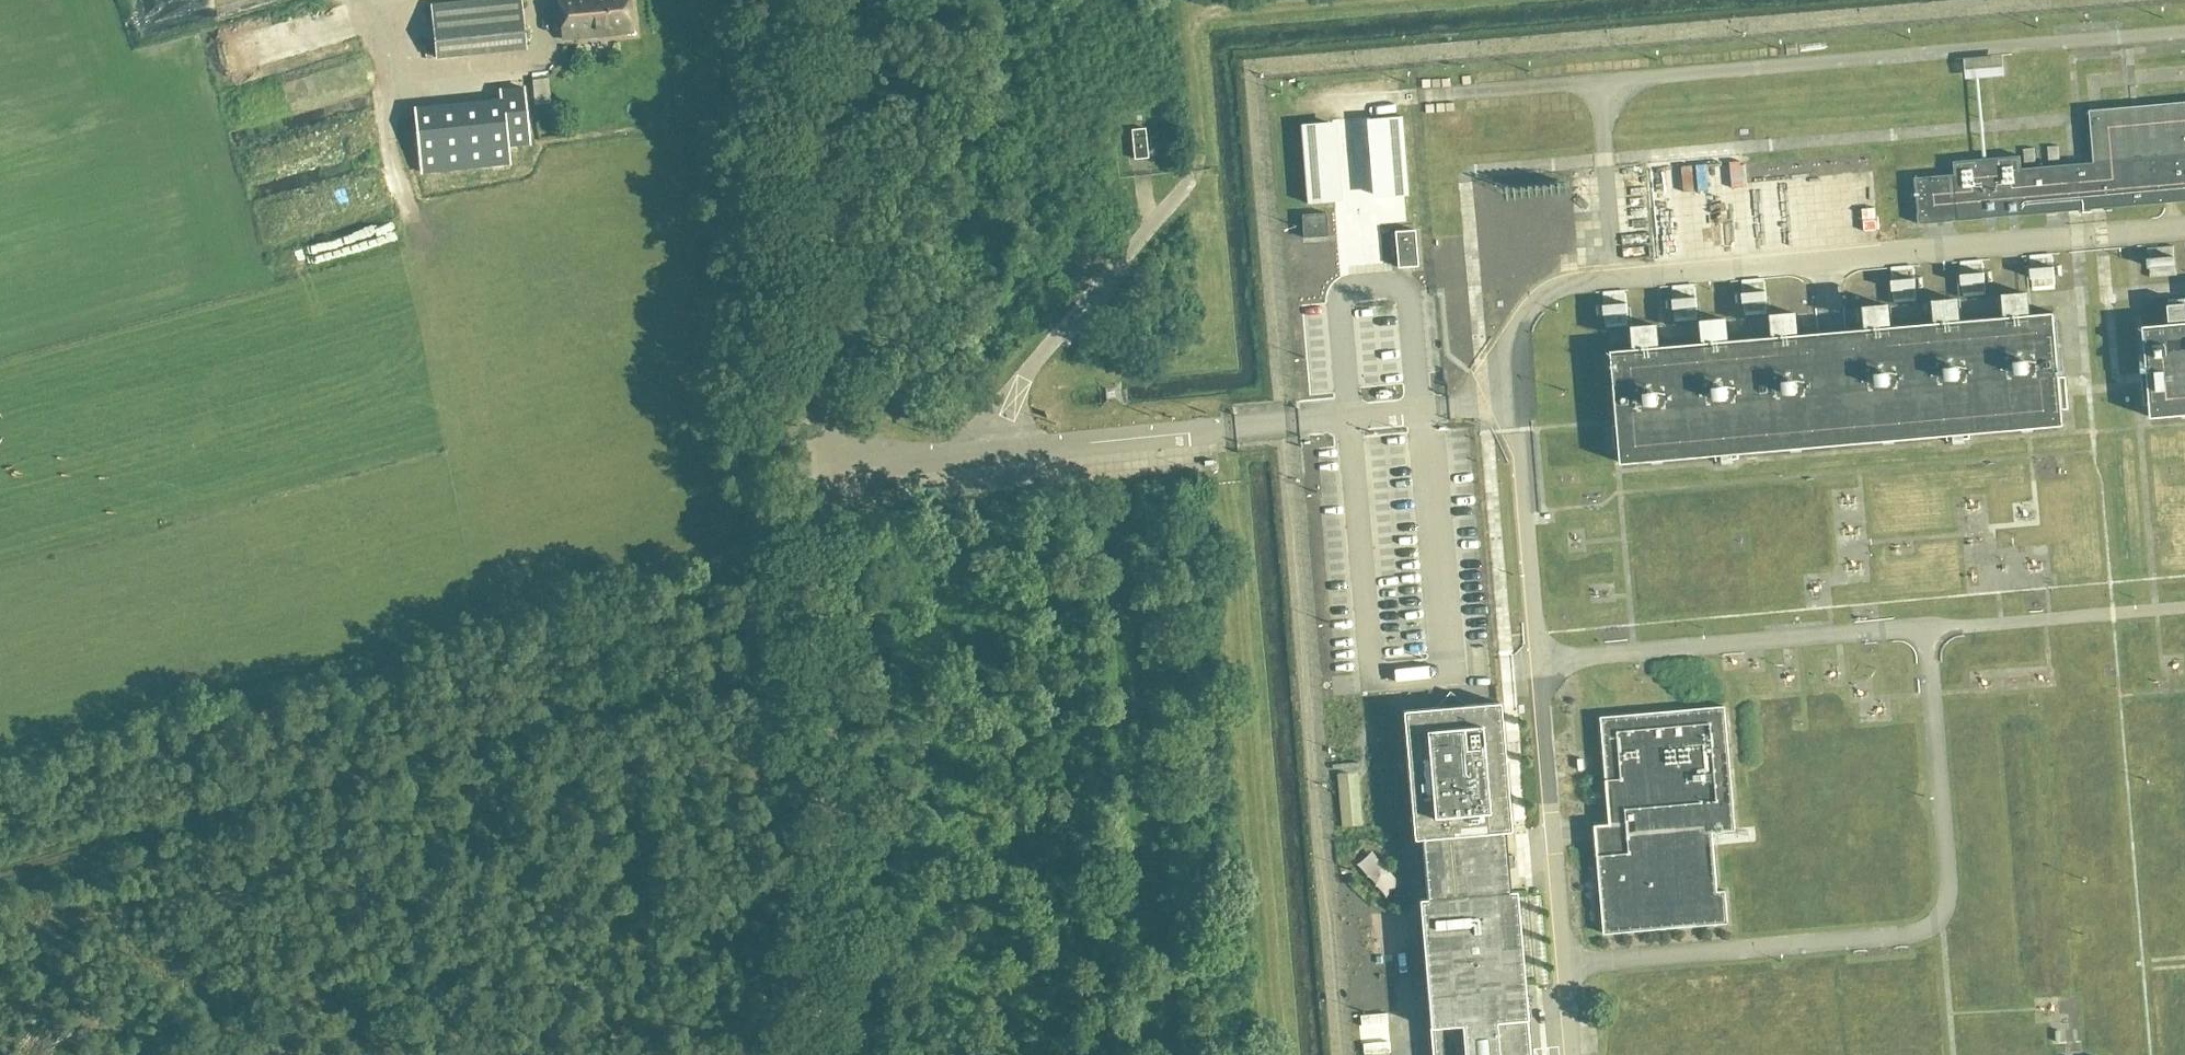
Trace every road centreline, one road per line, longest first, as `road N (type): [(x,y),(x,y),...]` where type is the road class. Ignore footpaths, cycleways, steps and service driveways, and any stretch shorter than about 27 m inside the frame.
road 1 (unclassified): [(852,1054),(754,0)]

